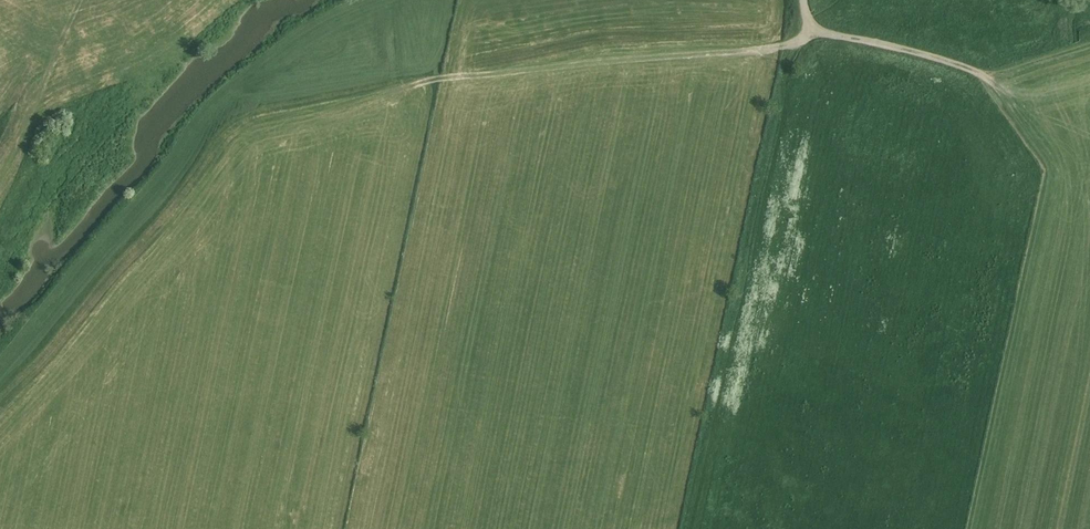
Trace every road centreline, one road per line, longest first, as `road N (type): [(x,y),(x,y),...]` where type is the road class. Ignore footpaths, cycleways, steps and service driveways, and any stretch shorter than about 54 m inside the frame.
road 1 (track): [(804,0),(823,33),(944,60),(998,91)]
road 2 (track): [(24,148),(85,0)]

